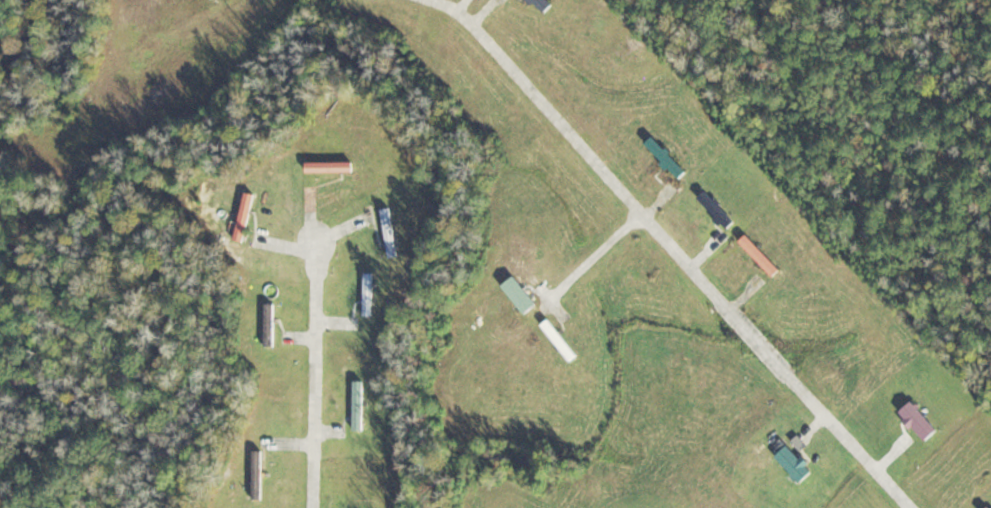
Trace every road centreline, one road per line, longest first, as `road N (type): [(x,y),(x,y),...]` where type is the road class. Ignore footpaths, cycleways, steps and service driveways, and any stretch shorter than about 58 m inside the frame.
road 1 (residential): [(913,507),(469,16),(441,0)]
road 2 (residential): [(316,507),(319,240)]

